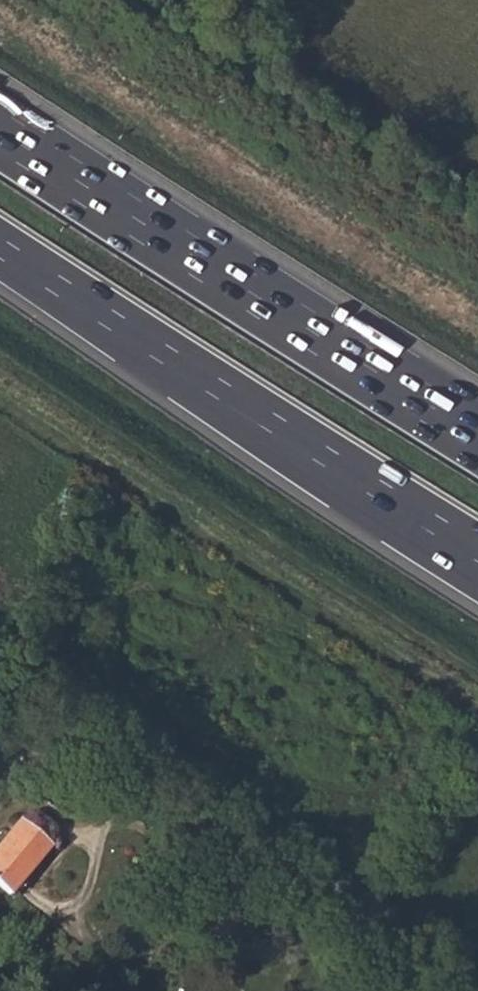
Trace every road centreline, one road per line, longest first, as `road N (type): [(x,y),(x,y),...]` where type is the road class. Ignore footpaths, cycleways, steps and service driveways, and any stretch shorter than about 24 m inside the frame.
road 1 (trunk): [(477,435),(0,128)]
road 2 (trunk): [(0,258),(477,559)]
road 3 (track): [(0,699),(51,714),(461,990)]

